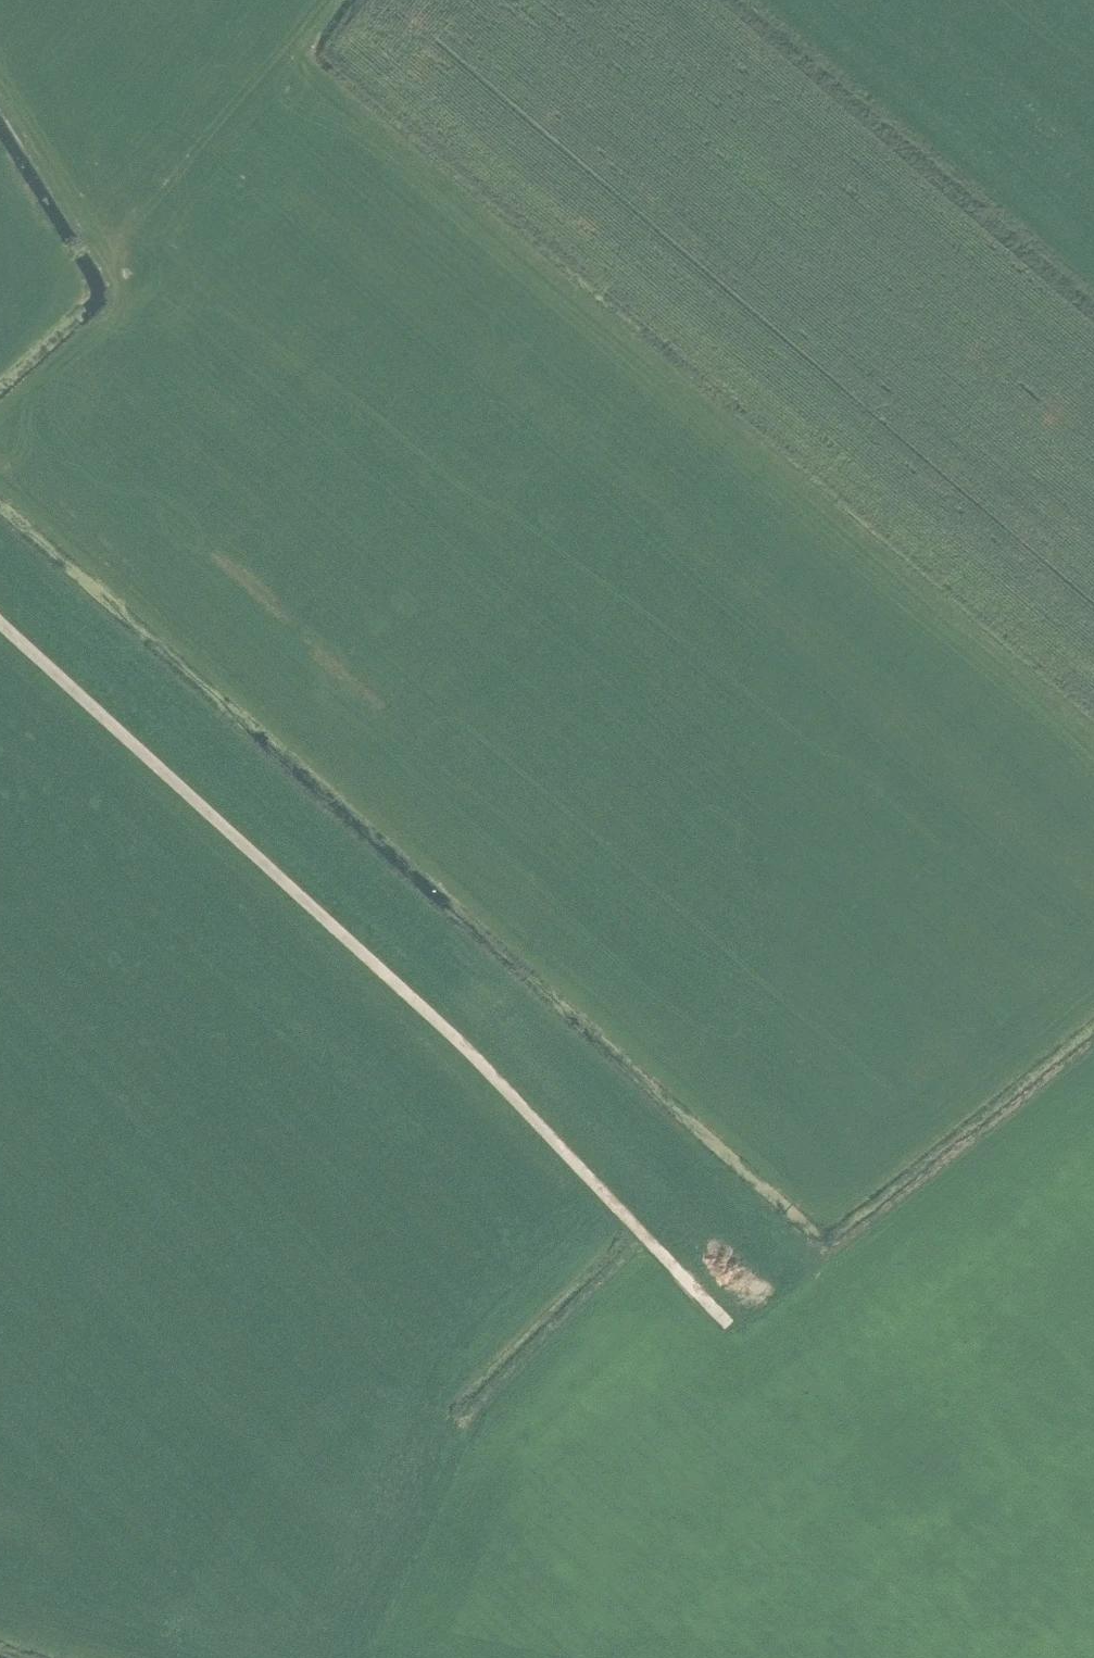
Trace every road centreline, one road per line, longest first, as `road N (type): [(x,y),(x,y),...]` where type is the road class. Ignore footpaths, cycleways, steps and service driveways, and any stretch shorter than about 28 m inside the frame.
road 1 (track): [(0,621),(456,1041),(727,1323)]

